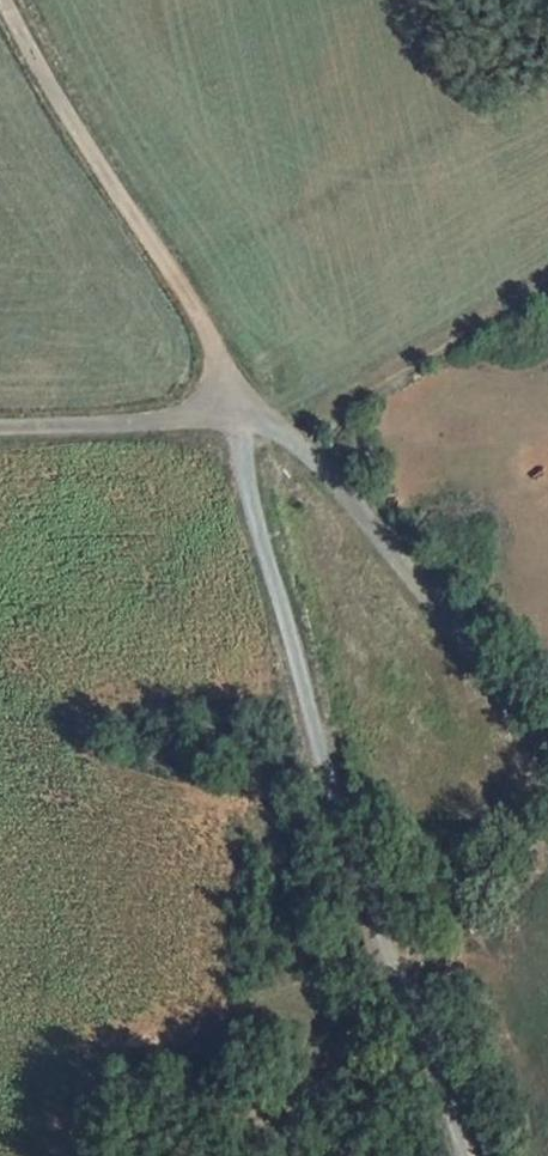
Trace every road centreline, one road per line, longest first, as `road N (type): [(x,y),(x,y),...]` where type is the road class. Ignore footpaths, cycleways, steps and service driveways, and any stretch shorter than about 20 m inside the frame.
road 1 (track): [(243,420),(242,445),(343,826),(472,1155)]
road 2 (unclassified): [(243,420),(204,326),(88,149),(6,0)]
road 3 (unclassified): [(243,420),(288,432),(361,508),(547,748)]
road 4 (track): [(547,284),(288,432)]
road 5 (unclassified): [(0,426),(243,420)]

